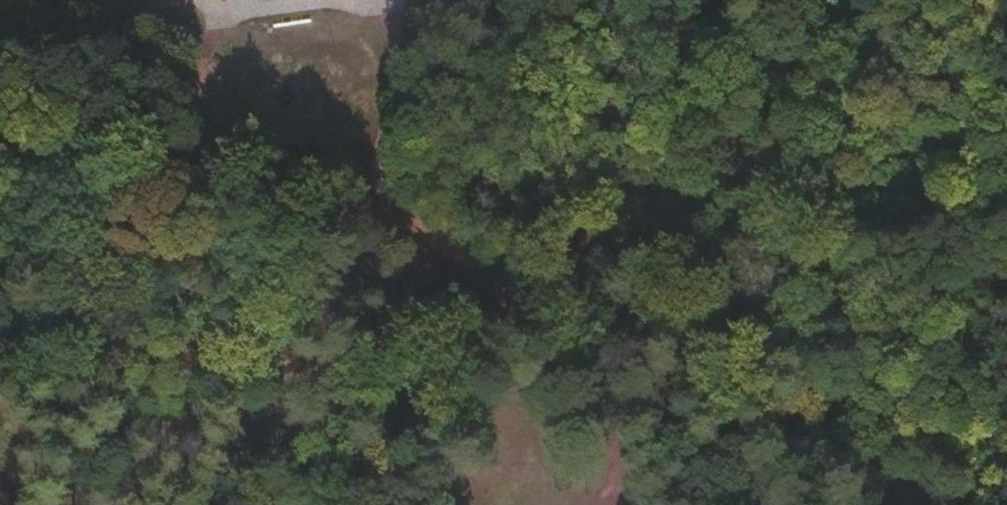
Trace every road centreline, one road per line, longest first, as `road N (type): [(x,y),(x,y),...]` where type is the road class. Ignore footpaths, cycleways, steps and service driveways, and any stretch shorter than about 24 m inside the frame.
road 1 (track): [(616,504),(584,441),(481,330),(354,170),(286,169),(222,134),(197,83),(209,13),(346,0)]
road 2 (track): [(634,0),(690,59),(762,158),(780,221),(769,264),(720,308),(669,314),(517,282),(481,330)]
road 3 (track): [(159,504),(218,450),(321,294),(354,170)]
road 4 (track): [(609,504),(712,490),(754,504)]

